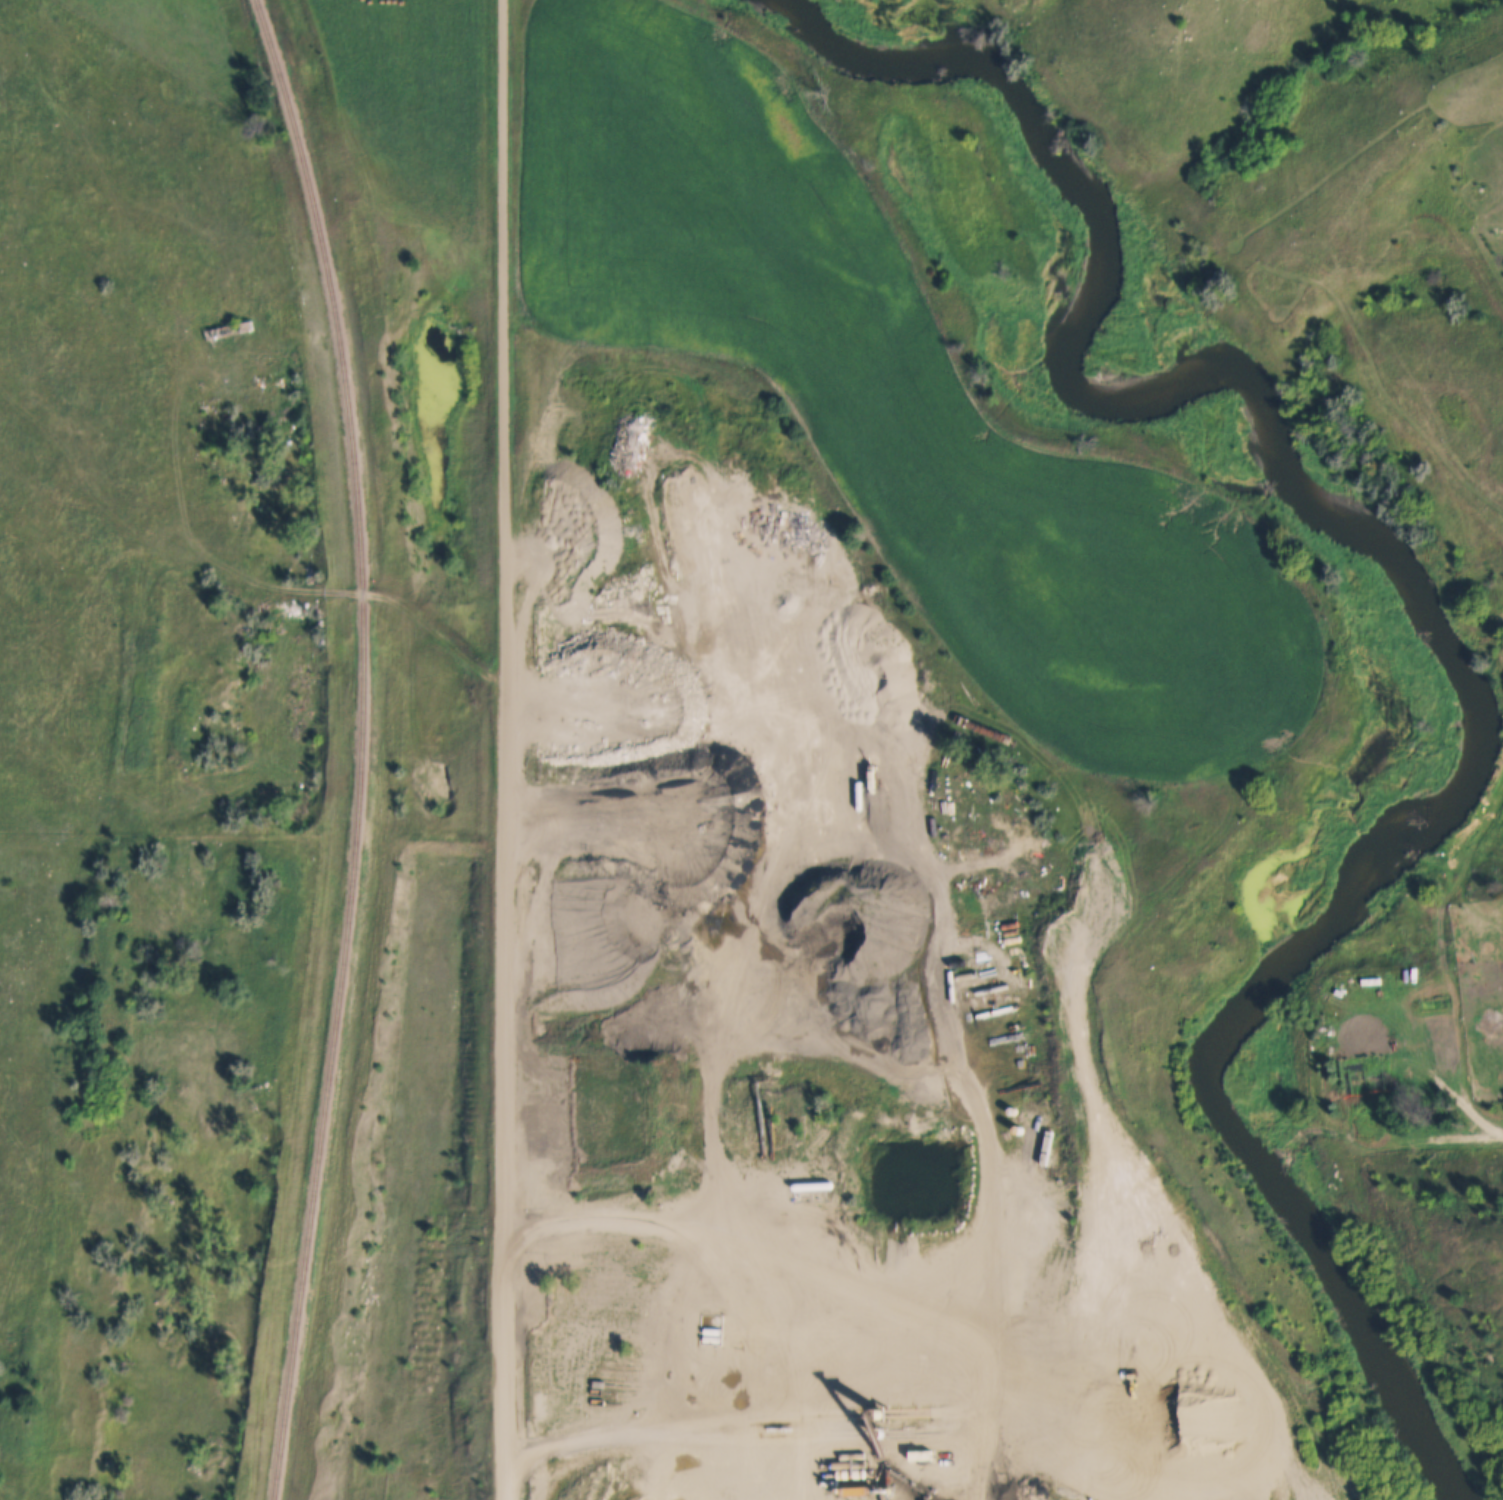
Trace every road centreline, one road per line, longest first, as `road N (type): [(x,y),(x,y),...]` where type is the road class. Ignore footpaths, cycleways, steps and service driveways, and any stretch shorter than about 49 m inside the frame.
road 1 (residential): [(509,1499),(502,0)]
road 2 (residential): [(1502,1135),(1351,1137)]

